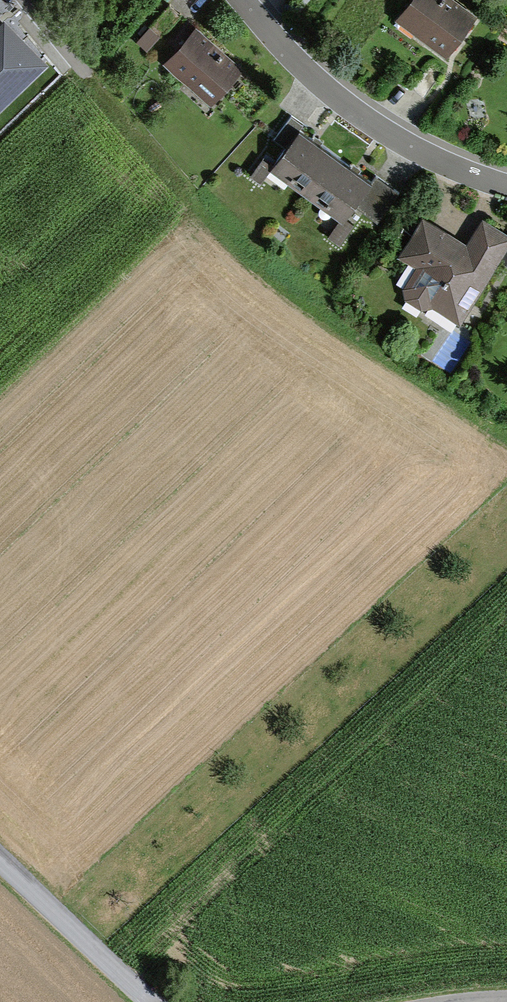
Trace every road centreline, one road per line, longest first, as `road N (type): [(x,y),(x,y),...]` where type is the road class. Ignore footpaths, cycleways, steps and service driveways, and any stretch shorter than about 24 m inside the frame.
road 1 (residential): [(506,186),(375,124),(244,0)]
road 2 (unclassified): [(149,1001),(0,864)]

